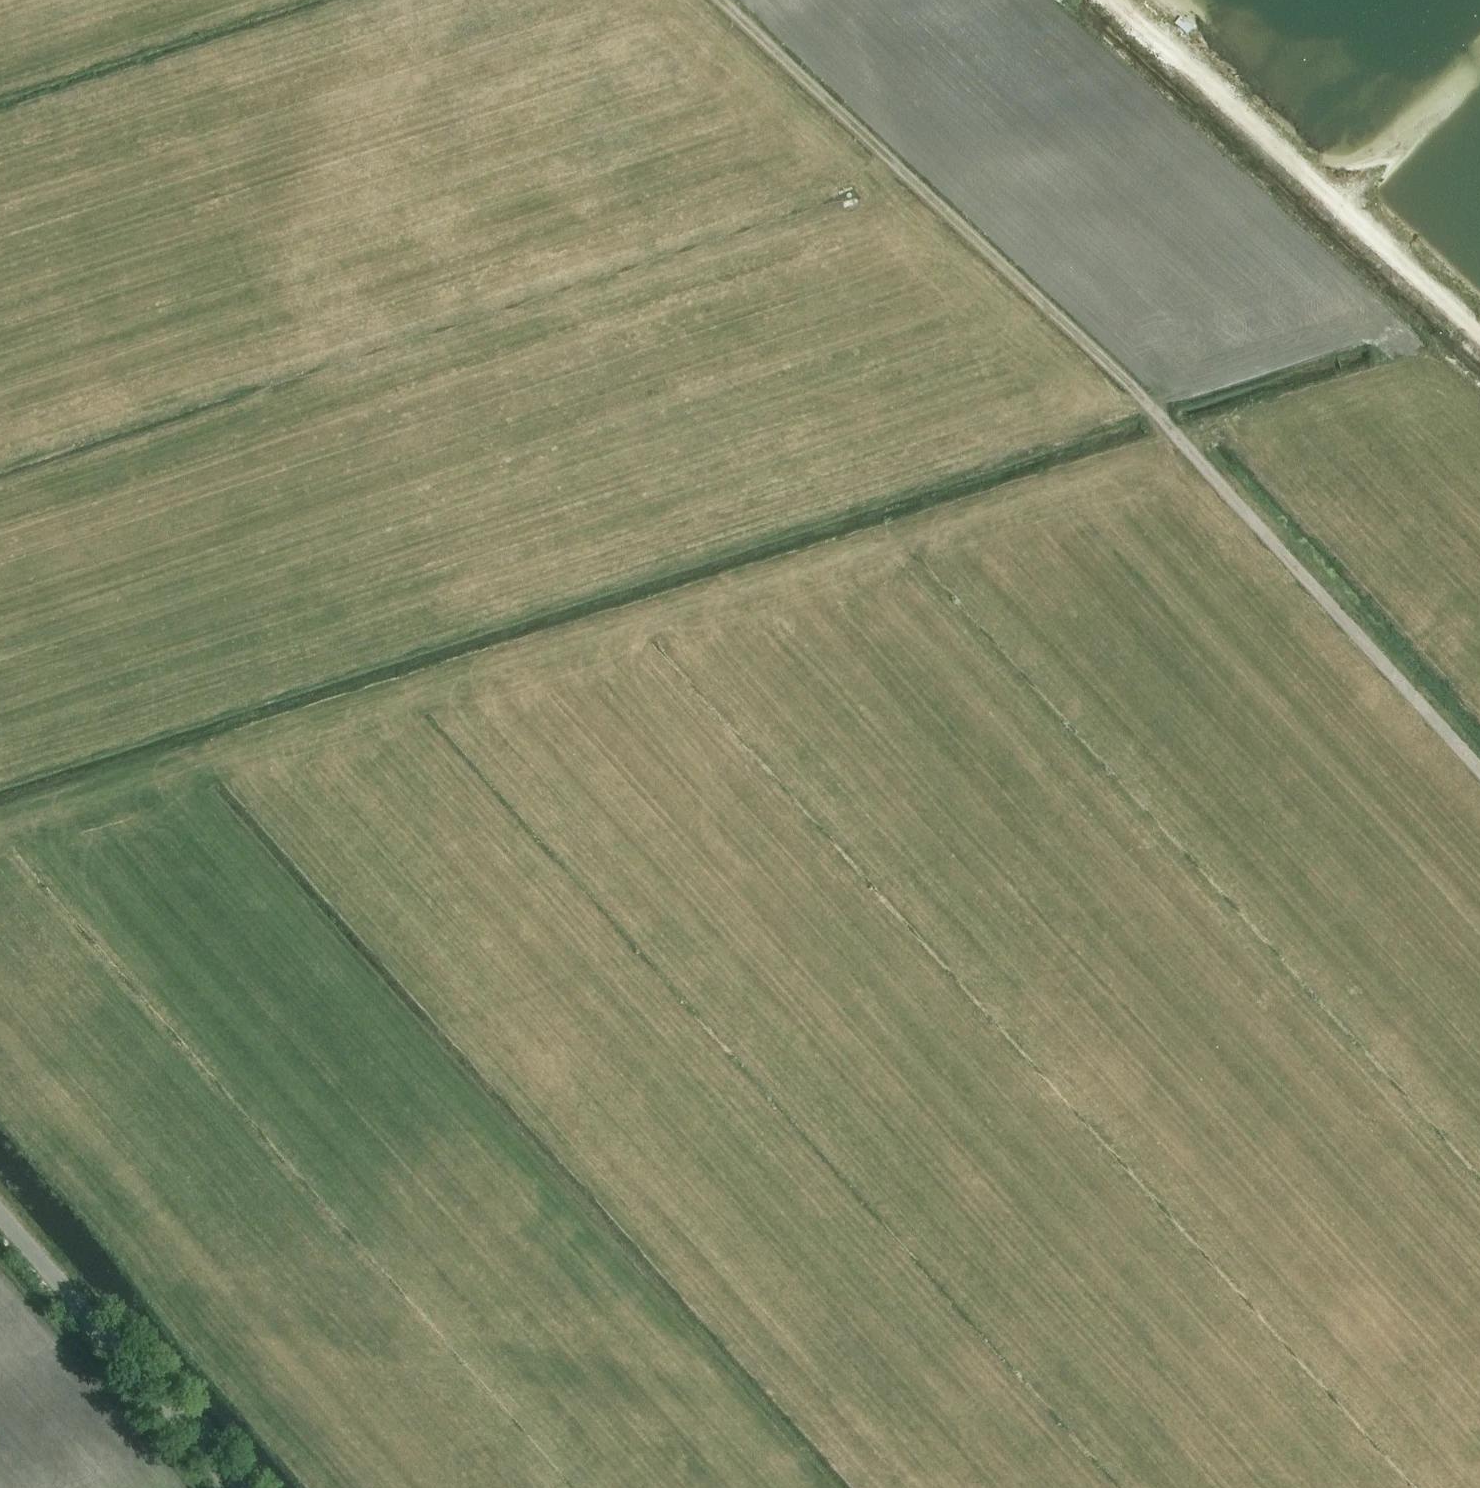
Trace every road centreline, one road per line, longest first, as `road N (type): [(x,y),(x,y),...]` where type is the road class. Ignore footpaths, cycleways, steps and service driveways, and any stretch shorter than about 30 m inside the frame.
road 1 (track): [(1479,341),(1112,0)]
road 2 (unclassified): [(239,1487),(0,1214)]

